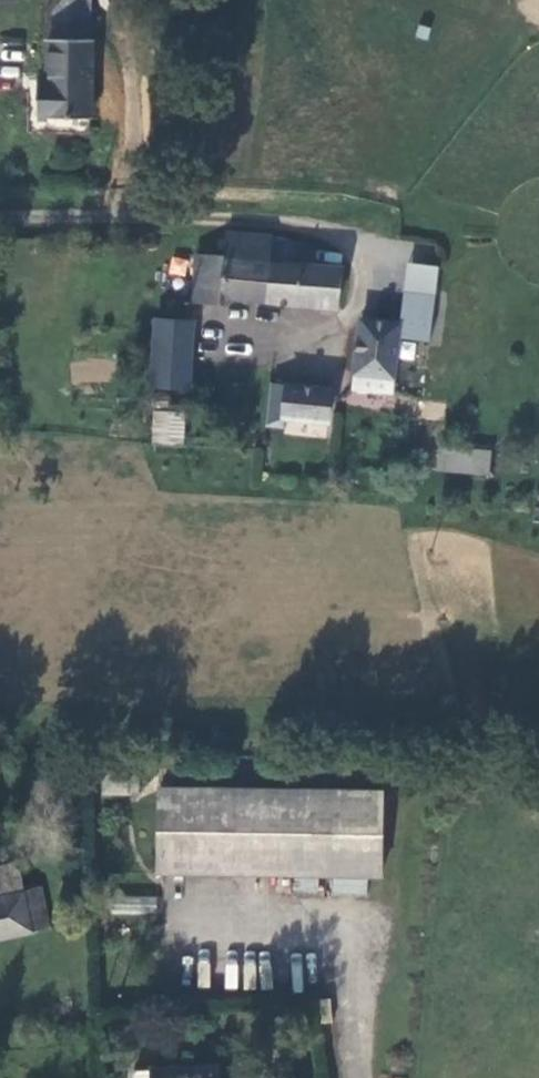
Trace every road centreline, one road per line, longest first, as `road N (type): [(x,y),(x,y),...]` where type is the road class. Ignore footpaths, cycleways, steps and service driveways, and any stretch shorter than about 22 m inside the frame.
road 1 (unclassified): [(0,220),(193,214)]

